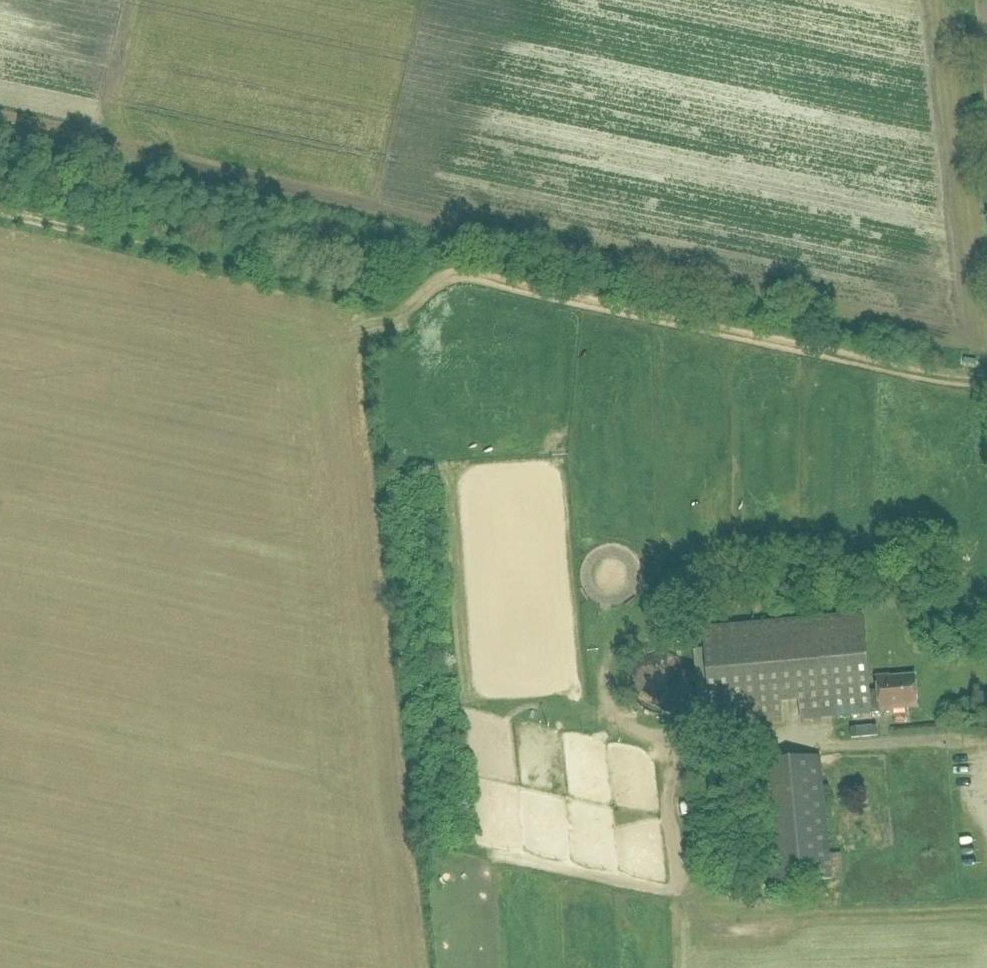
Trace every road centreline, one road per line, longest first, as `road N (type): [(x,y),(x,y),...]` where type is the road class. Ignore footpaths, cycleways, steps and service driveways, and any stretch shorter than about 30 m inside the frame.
road 1 (track): [(986,377),(481,273),(453,276),(420,298)]

